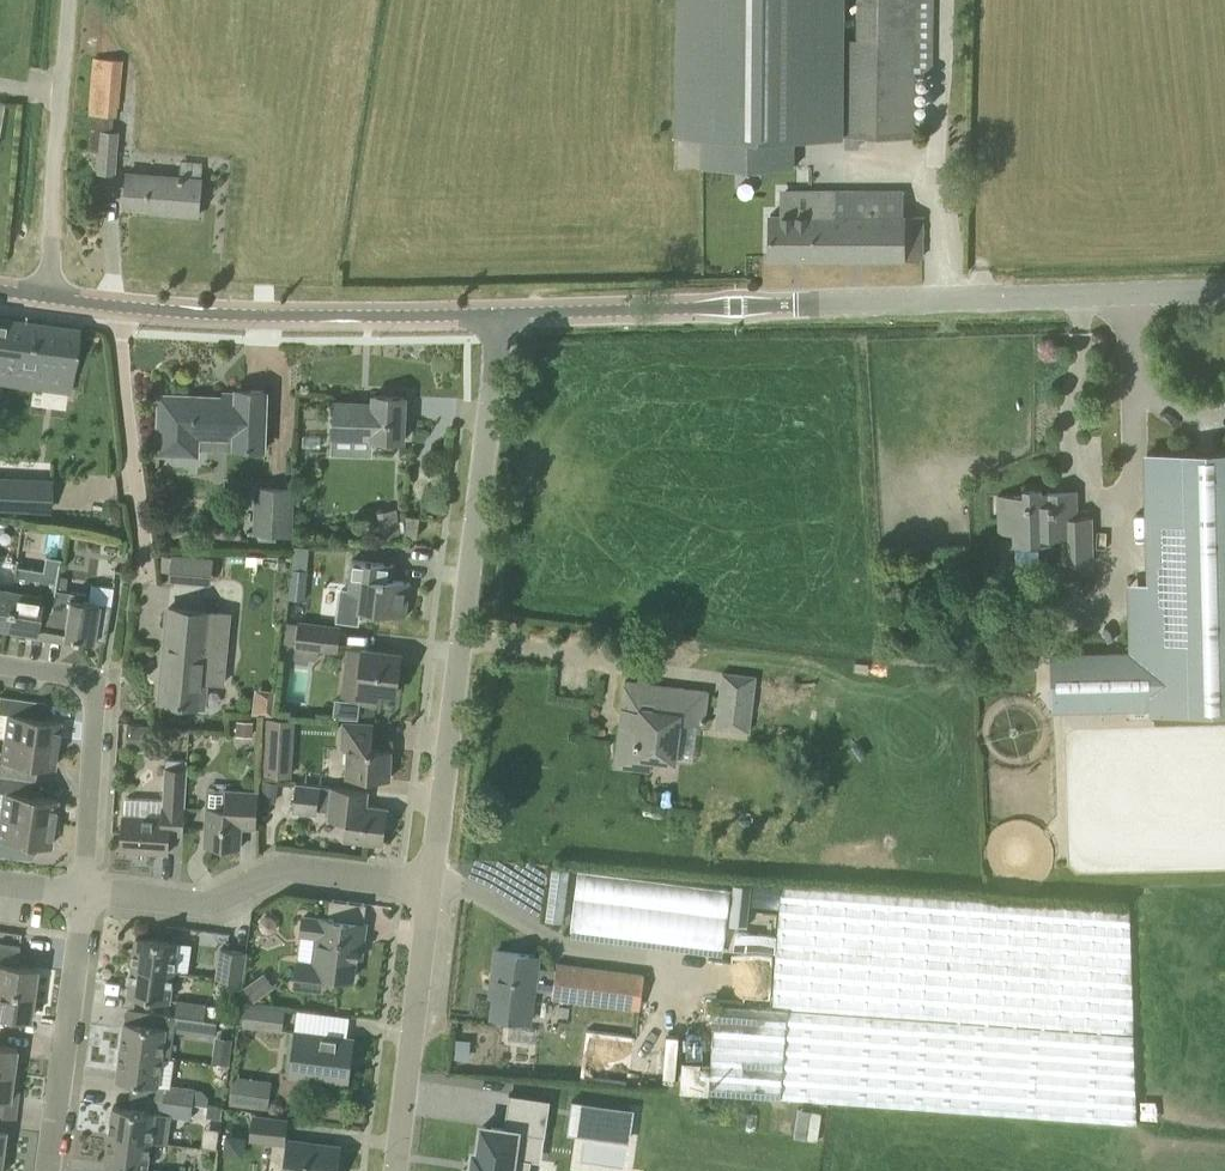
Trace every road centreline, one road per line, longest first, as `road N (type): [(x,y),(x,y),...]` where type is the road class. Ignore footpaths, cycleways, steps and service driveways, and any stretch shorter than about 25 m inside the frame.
road 1 (tertiary): [(501,312),(1224,291)]
road 2 (tertiary): [(430,886),(501,312)]
road 3 (tertiary): [(501,312),(382,322),(113,300)]
road 4 (residential): [(430,886),(284,869),(206,903),(82,893)]
road 5 (residential): [(50,302),(69,0)]
road 6 (residential): [(82,893),(93,695),(78,677),(0,664)]
road 7 (tertiary): [(395,1170),(430,886)]
road 8 (residential): [(150,579),(113,300)]
road 9 (residential): [(82,893),(48,1170)]

